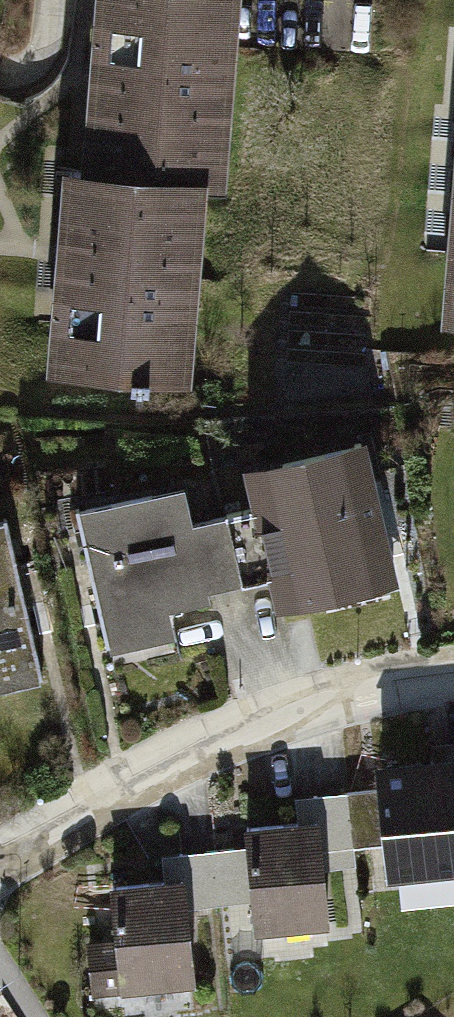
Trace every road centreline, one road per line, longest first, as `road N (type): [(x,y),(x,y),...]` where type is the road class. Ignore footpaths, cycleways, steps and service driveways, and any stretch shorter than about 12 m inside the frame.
road 1 (residential): [(453,684),(350,704),(141,777),(0,860)]

